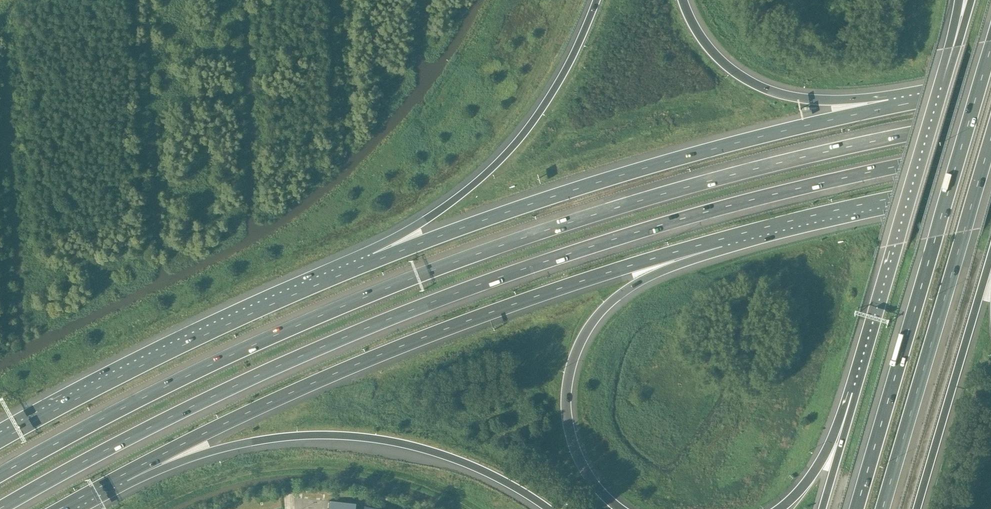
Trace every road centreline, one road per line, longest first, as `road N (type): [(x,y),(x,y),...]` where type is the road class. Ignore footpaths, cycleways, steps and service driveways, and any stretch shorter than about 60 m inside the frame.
road 1 (motorway): [(1,508),(250,379),(532,266),(755,199),(990,149)]
road 2 (motorway): [(990,120),(834,149),(551,229),(353,302),(198,371),(0,475)]
road 3 (motorway): [(122,476),(410,343),(720,239)]
road 4 (motorway): [(890,107),(623,175),(372,261)]
road 5 (motorway): [(990,48),(856,508)]
road 6 (motorway): [(122,476),(234,446),(359,436),(475,465),(550,508)]
road 7 (motorway): [(372,261),(163,353),(0,440)]
road 8 (motorway): [(953,47),(844,420)]
road 9 (motorway): [(883,508),(990,141)]
road 10 (motorway): [(621,508),(577,452),(566,406),(570,367),(609,303),(720,239)]
road 11 (motorway): [(598,0),(534,122),(483,177),(372,261)]
road 12 (motorway): [(720,239),(990,180)]
road 13 (motorway): [(917,508),(990,262)]
road 14 (motorway): [(890,107),(764,88),(719,60),(684,0)]

